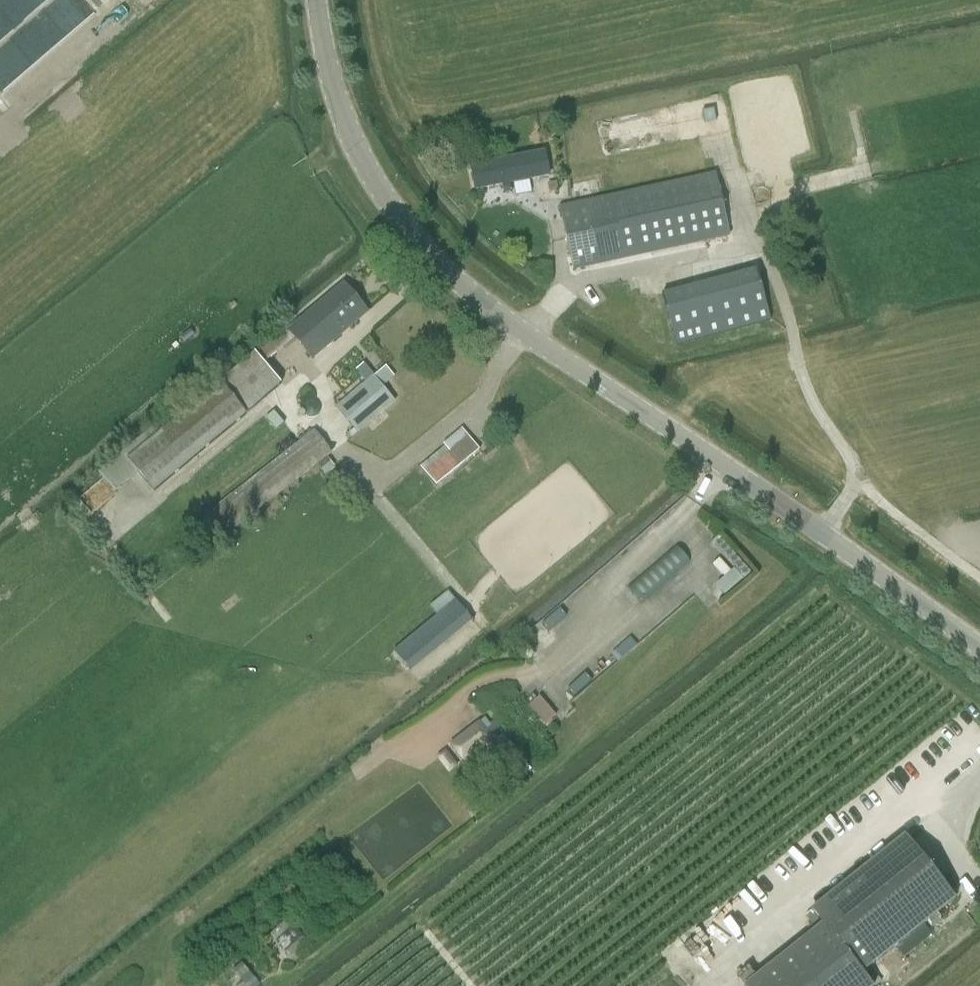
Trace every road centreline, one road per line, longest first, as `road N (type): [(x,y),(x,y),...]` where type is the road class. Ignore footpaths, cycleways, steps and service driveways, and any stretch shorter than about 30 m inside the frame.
road 1 (tertiary): [(979,651),(450,279),(374,186),(340,122),(316,0)]

